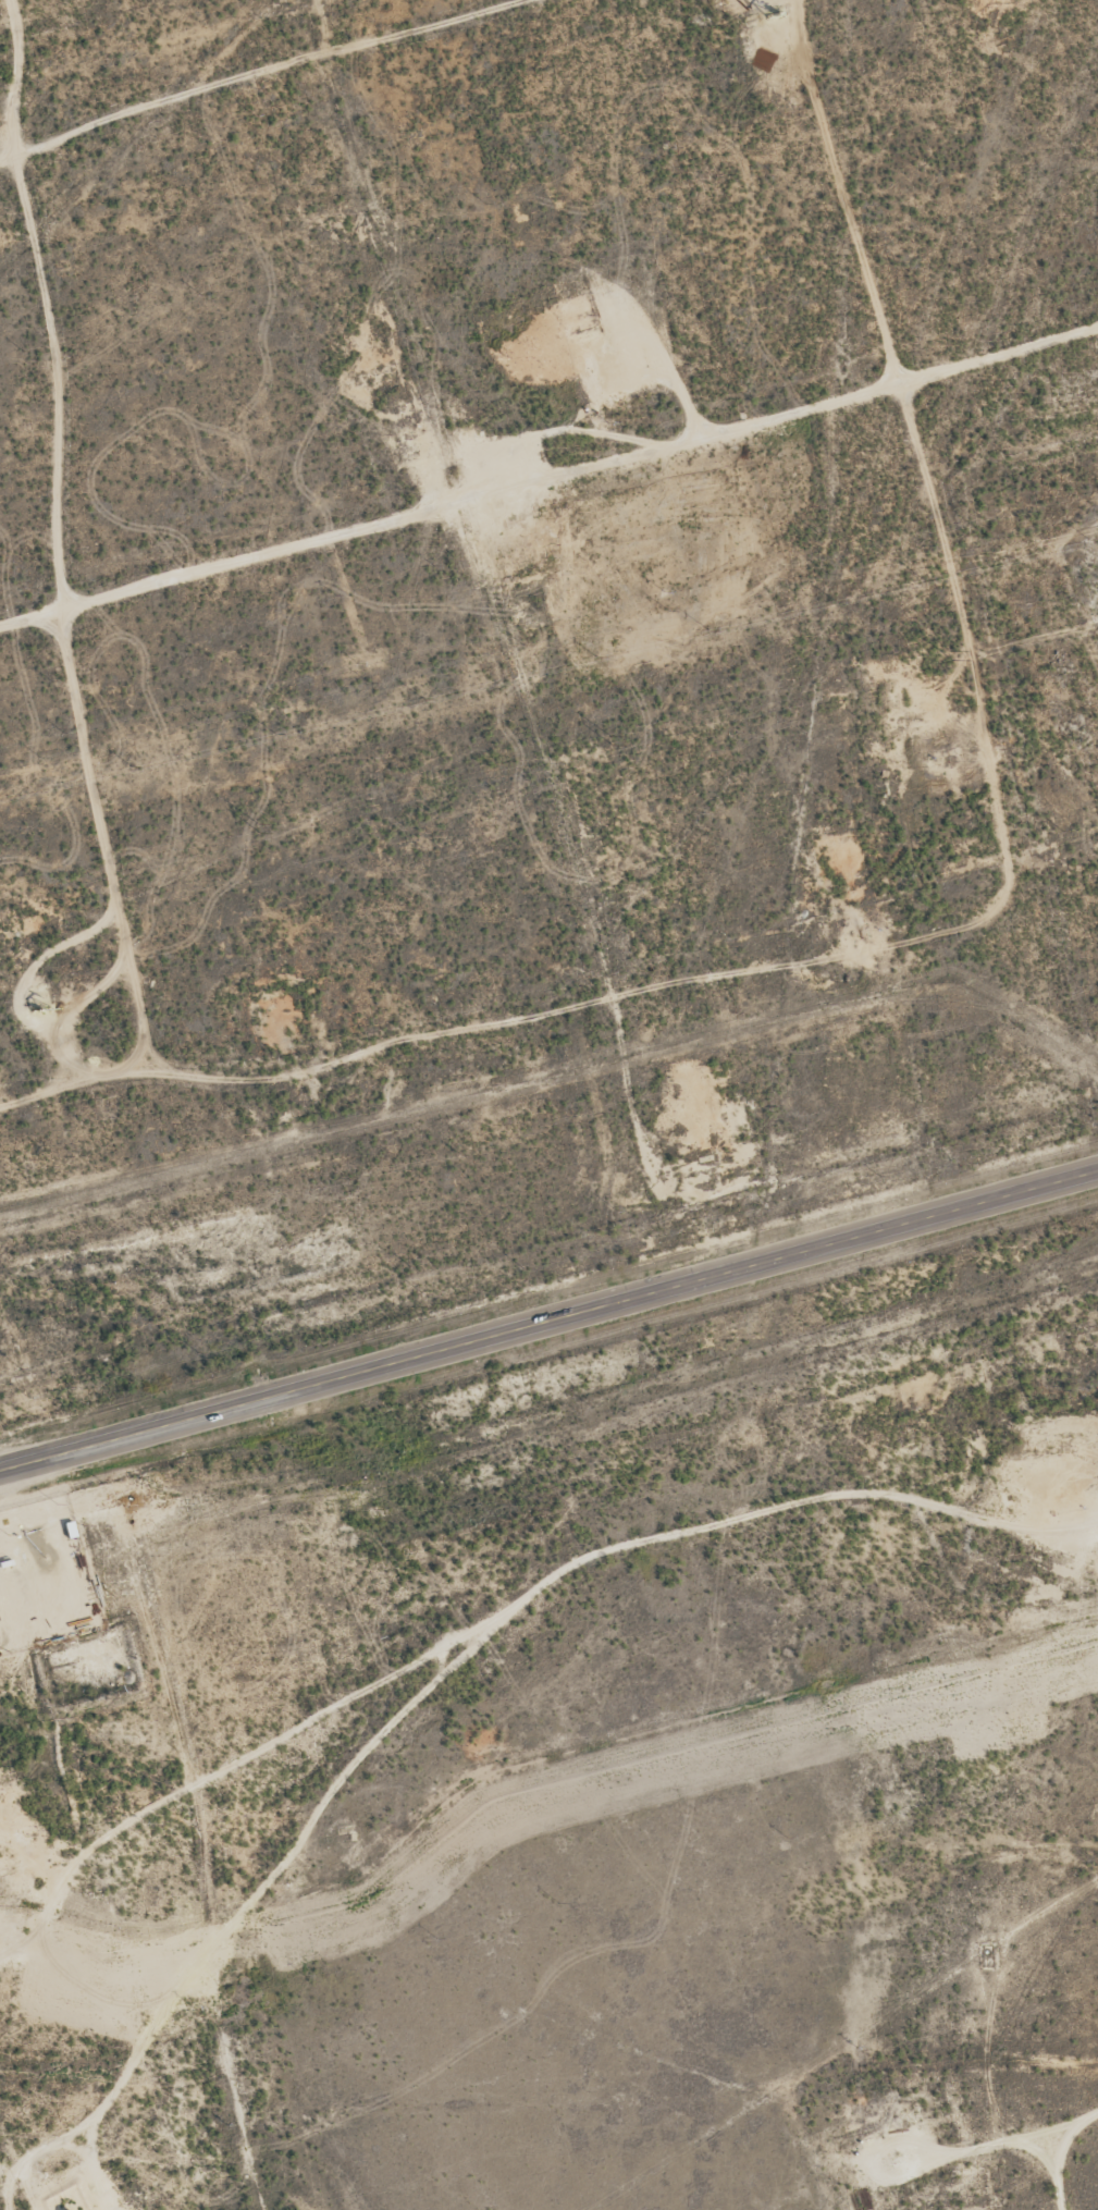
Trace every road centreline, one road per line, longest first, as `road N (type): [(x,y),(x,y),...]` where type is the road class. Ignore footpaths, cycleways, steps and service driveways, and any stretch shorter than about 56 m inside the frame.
road 1 (primary): [(0,1468),(1097,1169)]

